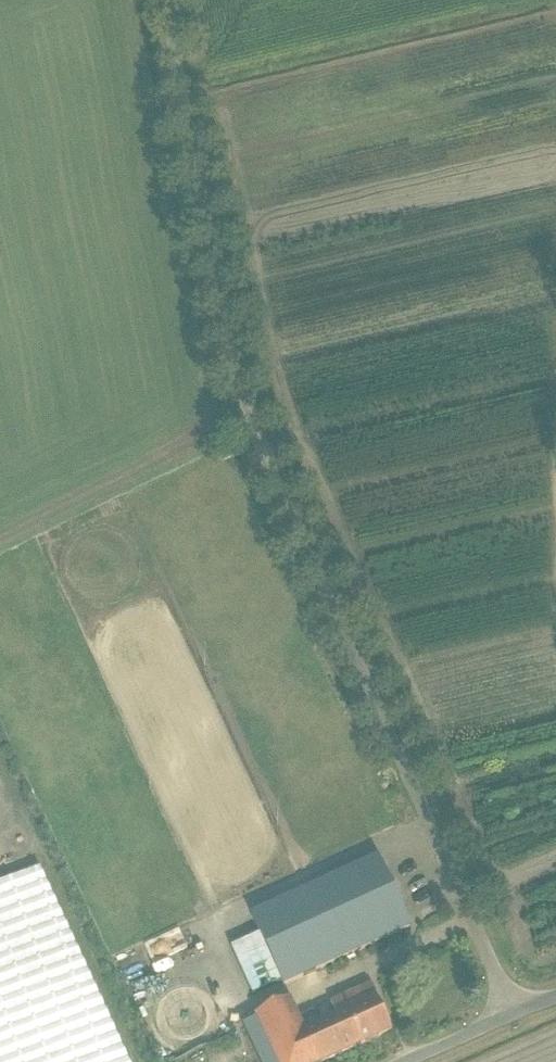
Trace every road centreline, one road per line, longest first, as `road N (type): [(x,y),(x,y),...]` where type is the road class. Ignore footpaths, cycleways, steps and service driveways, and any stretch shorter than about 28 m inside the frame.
road 1 (track): [(514,1013),(245,402),(186,134),(167,0)]
road 2 (unclassified): [(403,1061),(555,996)]

